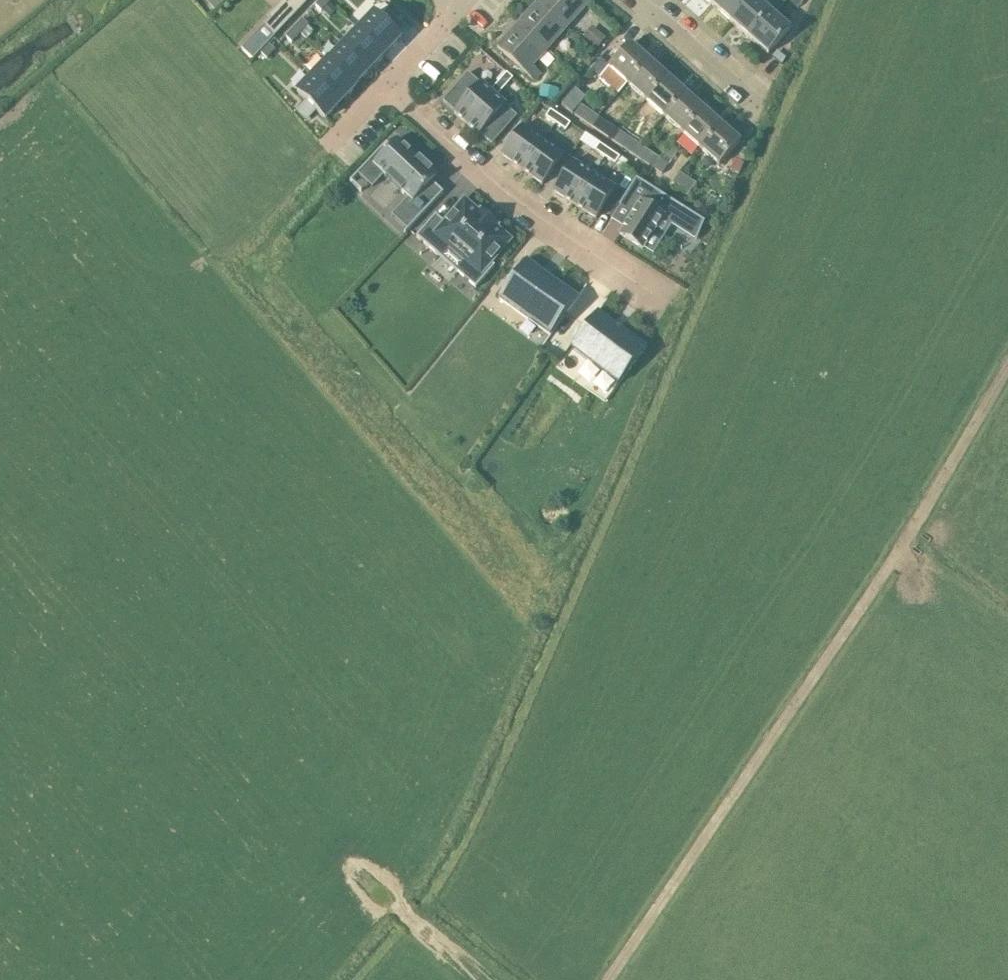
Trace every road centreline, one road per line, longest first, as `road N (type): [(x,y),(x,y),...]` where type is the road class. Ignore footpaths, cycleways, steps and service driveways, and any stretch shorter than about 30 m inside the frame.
road 1 (residential): [(668,301),(513,200),(387,84)]
road 2 (residential): [(762,103),(642,0)]

